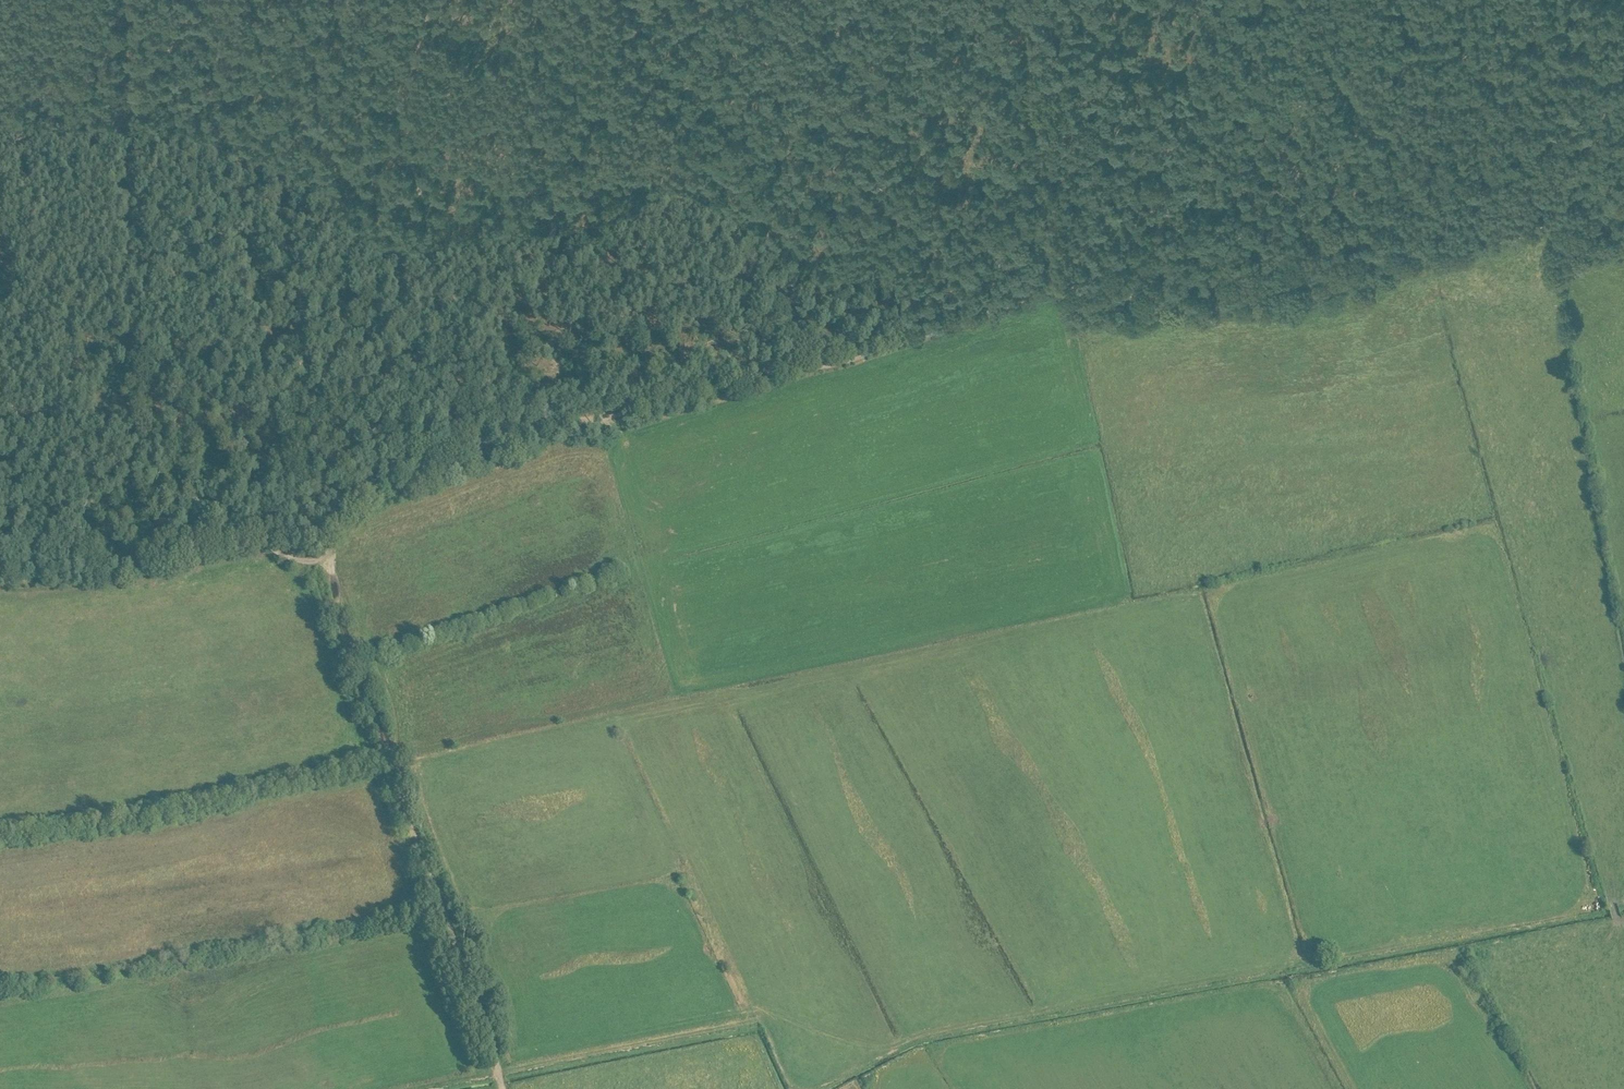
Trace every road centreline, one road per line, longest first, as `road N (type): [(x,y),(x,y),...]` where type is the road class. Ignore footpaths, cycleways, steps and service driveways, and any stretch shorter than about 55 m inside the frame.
road 1 (track): [(319,557),(505,1088)]
road 2 (track): [(435,1088),(759,1022)]

